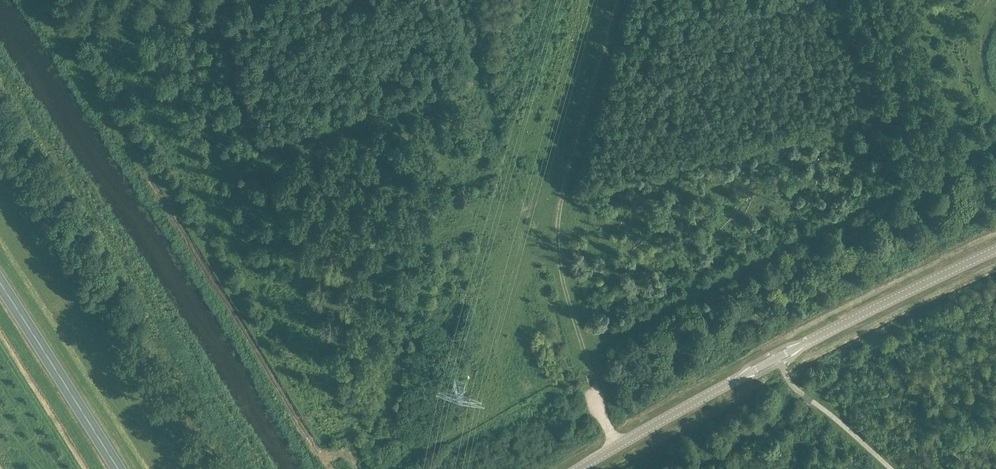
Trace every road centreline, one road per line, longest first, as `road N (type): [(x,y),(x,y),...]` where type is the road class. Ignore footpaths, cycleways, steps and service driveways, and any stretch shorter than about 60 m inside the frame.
road 1 (track): [(353,468),(217,7),(230,0)]
road 2 (tertiary): [(579,468),(777,358),(995,251)]
road 3 (track): [(620,0),(557,229),(557,265),(618,446)]
road 4 (trunk): [(121,468),(0,280)]

